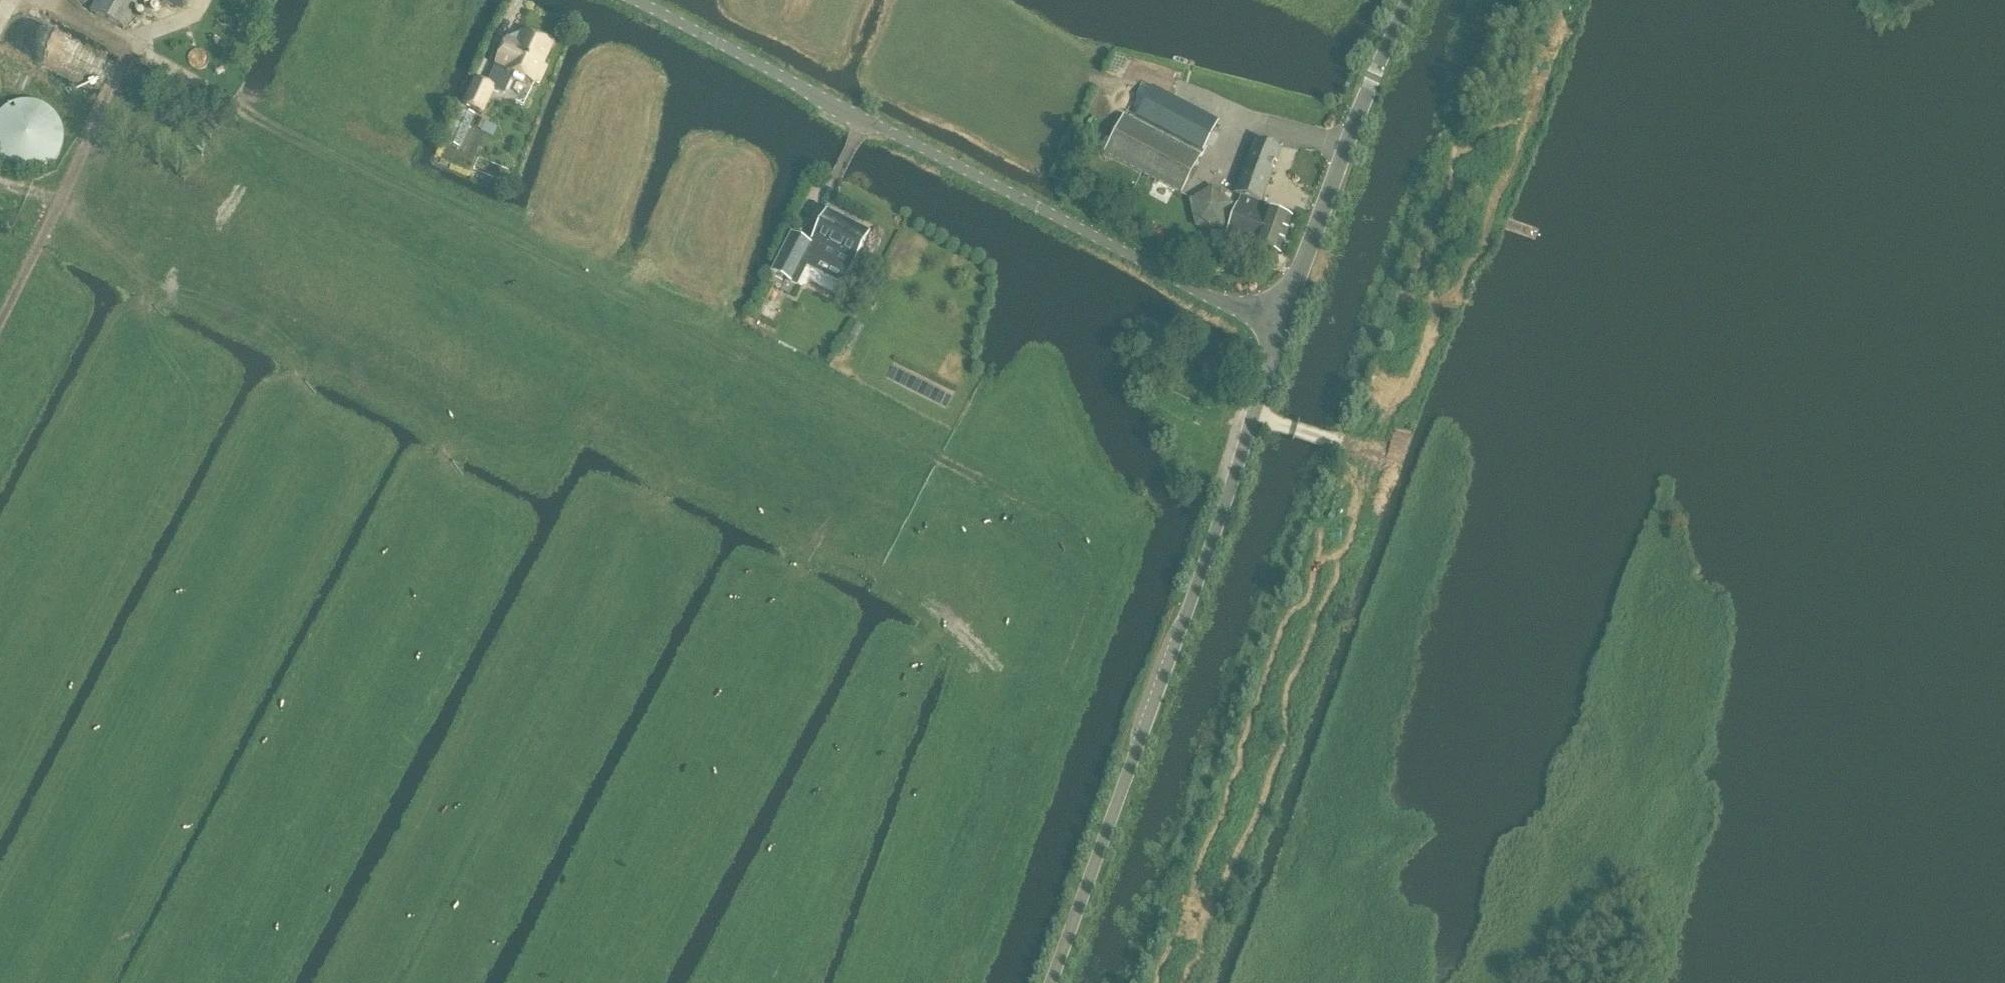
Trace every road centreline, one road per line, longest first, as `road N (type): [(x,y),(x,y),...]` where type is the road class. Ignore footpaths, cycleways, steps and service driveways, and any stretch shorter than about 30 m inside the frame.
road 1 (unclassified): [(1280,326),(632,0)]
road 2 (unclassified): [(1052,982),(1197,588),(1280,326)]
road 3 (unclassified): [(1280,326),(1409,0)]
road 4 (track): [(86,147),(0,324)]

